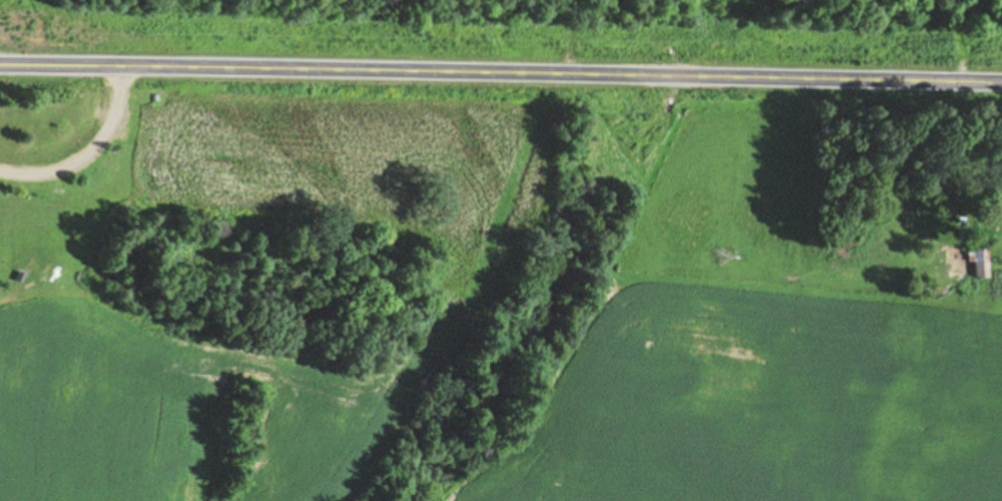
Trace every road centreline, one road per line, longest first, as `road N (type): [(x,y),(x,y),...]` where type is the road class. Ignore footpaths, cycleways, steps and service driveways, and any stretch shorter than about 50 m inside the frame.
road 1 (tertiary): [(0,79),(1001,98)]

